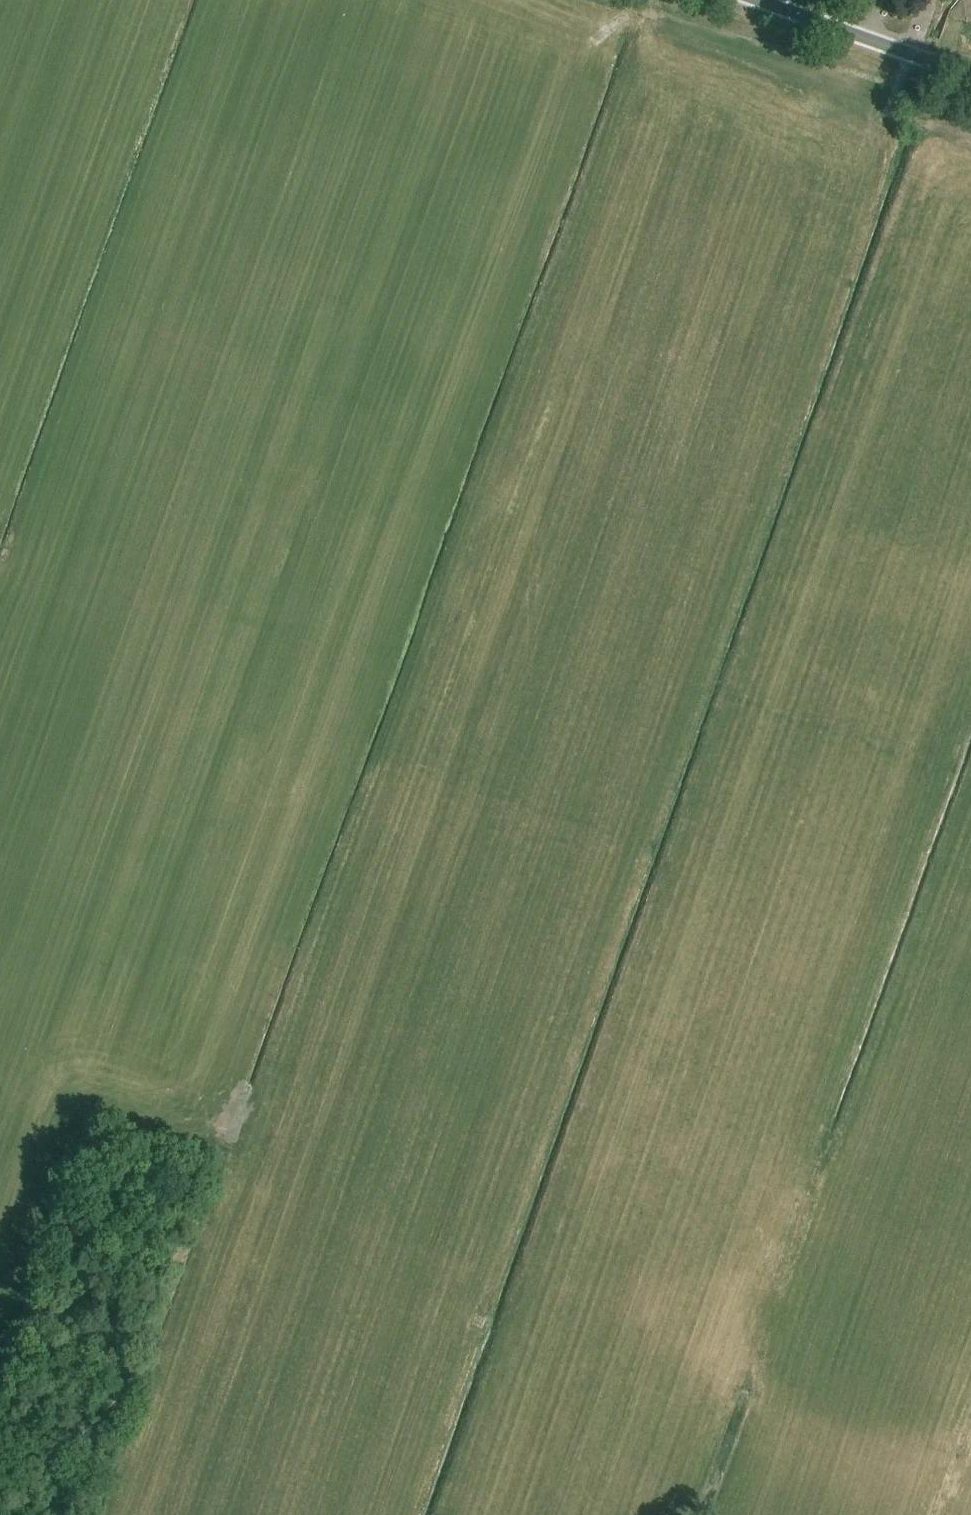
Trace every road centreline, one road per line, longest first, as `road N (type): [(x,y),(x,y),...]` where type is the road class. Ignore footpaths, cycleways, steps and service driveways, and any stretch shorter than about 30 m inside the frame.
road 1 (unclassified): [(970,75),(760,0)]

